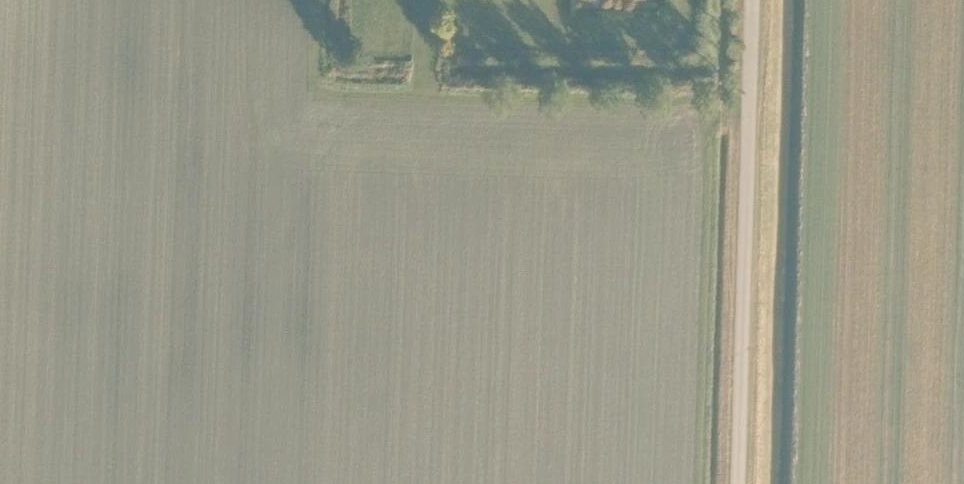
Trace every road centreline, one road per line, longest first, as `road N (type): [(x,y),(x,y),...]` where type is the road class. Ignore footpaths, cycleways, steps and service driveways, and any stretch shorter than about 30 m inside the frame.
road 1 (unclassified): [(739,483),(753,0)]

